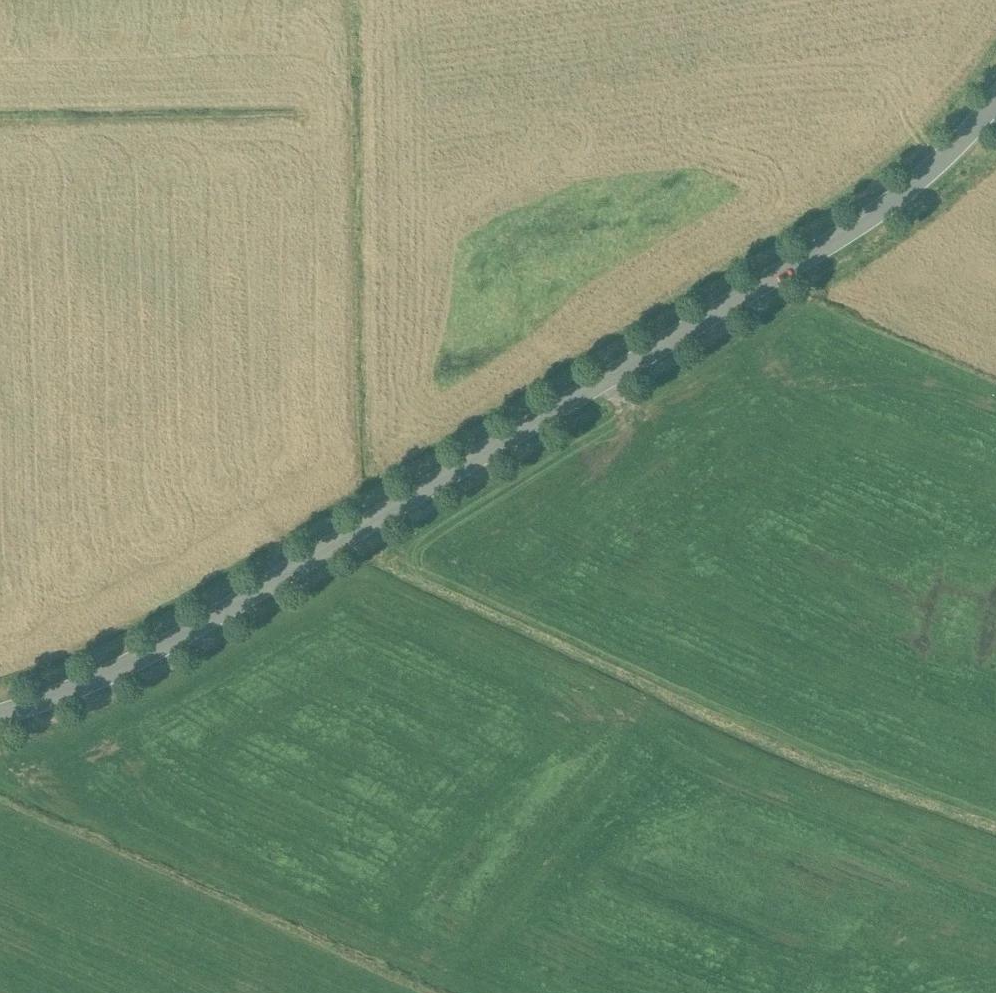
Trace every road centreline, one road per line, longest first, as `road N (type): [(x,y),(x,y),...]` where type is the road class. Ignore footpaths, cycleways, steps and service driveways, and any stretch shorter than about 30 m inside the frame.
road 1 (tertiary): [(995,102),(946,161),(845,238),(139,663),(0,716)]

